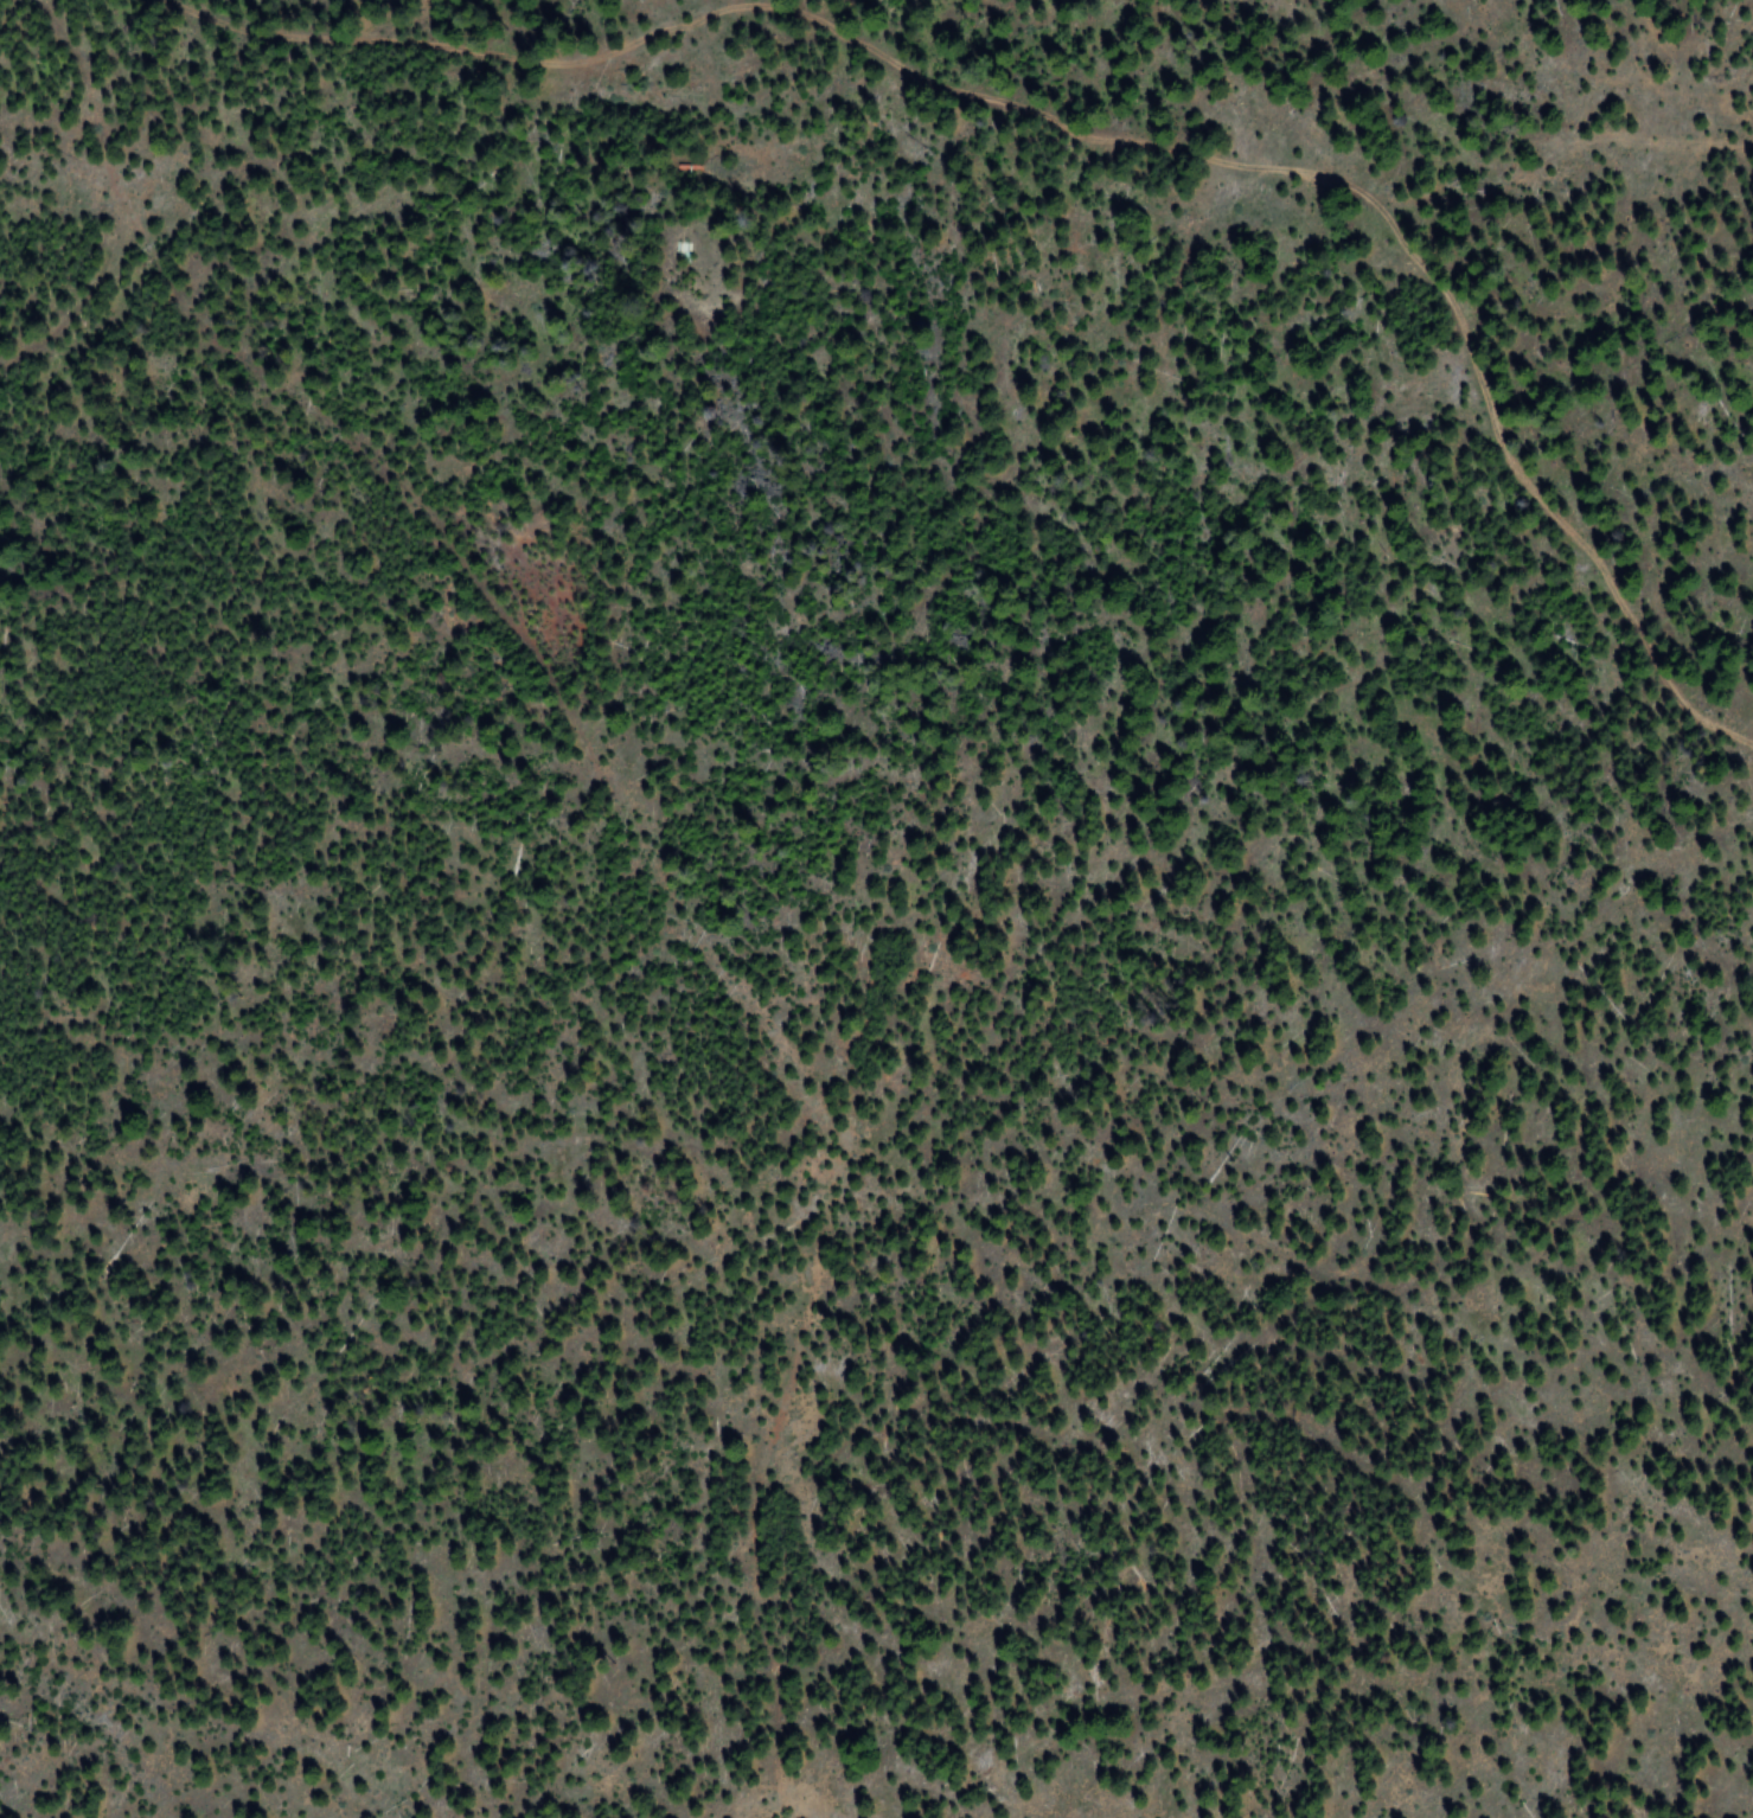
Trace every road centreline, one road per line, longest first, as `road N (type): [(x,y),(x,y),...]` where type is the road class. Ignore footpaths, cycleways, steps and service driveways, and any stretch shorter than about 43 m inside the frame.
road 1 (track): [(1752,746),(1698,719),(1664,684),(1592,558),(1508,474),(1447,301),(1357,192),(1324,177),(1070,133),(1011,104),(903,71),(833,28),(766,5),(704,15),(551,64),(428,43),(274,34),(168,0)]
road 2 (track): [(1752,145),(1648,134),(1576,141),(1521,172),(1374,203)]
road 3 (track): [(139,233),(81,63),(48,0)]

